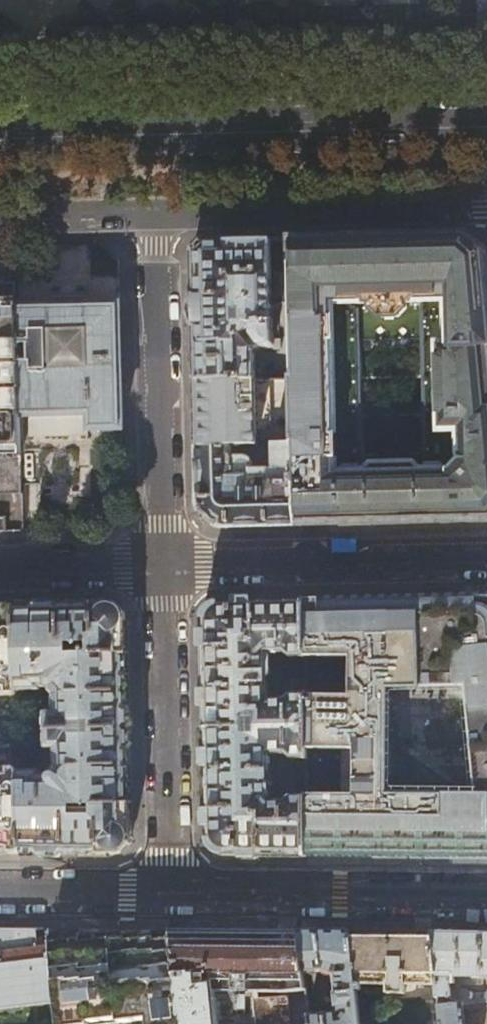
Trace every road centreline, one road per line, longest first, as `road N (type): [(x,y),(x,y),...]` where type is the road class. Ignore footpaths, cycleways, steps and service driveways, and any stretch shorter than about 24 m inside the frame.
road 1 (primary): [(486,119),(0,134)]
road 2 (residential): [(164,568),(156,215)]
road 3 (residential): [(156,215),(486,204)]
road 4 (residential): [(169,893),(164,568)]
road 5 (residential): [(486,559),(164,568)]
road 6 (residential): [(486,900),(169,893)]
road 7 (residential): [(169,893),(0,891)]
road 8 (residential): [(164,568),(0,570)]
road 9 (residential): [(0,218),(156,215)]

